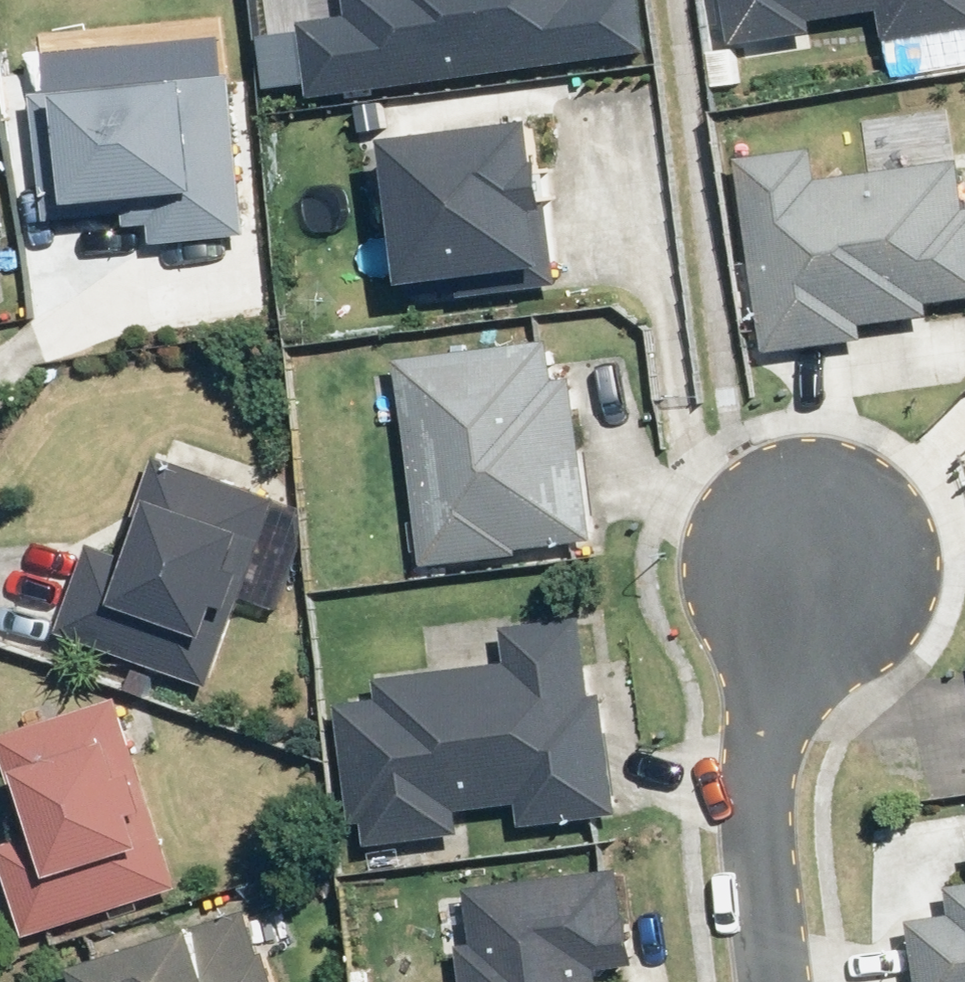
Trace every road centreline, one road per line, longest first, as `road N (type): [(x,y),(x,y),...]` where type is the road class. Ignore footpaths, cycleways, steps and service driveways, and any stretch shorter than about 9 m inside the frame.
road 1 (residential): [(779,981),(757,803),(761,737),(812,550)]

